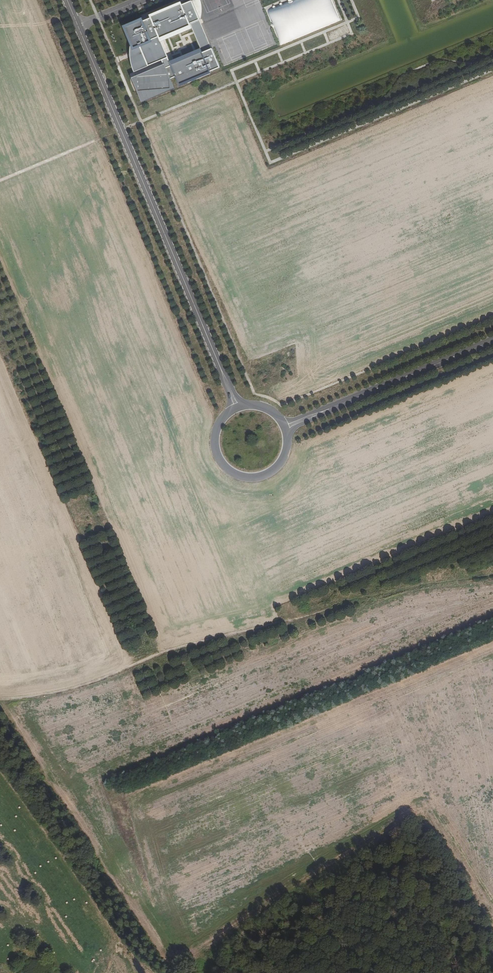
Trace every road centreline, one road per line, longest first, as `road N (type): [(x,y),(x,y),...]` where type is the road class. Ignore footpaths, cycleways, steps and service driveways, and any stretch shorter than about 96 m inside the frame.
road 1 (unclassified): [(67,0),(235,408)]
road 2 (track): [(0,699),(75,690),(200,643),(348,606)]
road 3 (unclassified): [(285,427),(492,340)]
road 4 (unclassified): [(235,408),(214,434),(217,456),(232,473),(255,478),(275,469),(287,449),(285,427)]

